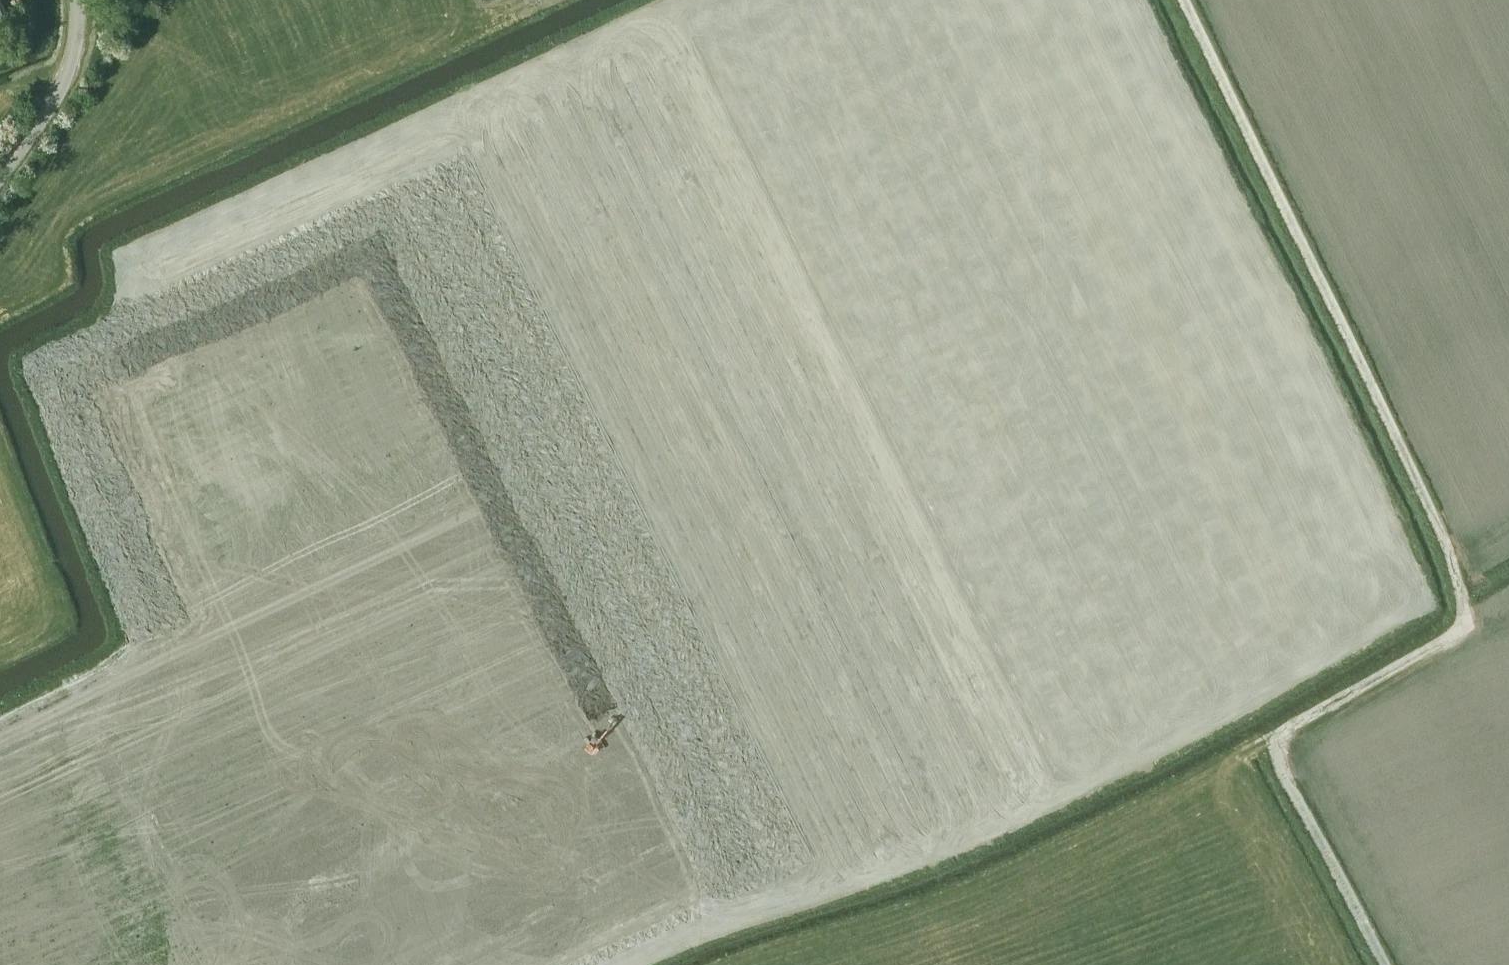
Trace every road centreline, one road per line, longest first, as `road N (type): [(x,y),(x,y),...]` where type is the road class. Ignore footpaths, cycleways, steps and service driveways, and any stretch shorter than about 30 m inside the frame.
road 1 (track): [(1187,0),(1454,565),(1465,621),(1281,744),(1283,774),(1387,964)]
road 2 (unclassified): [(0,179),(67,75),(77,0)]

